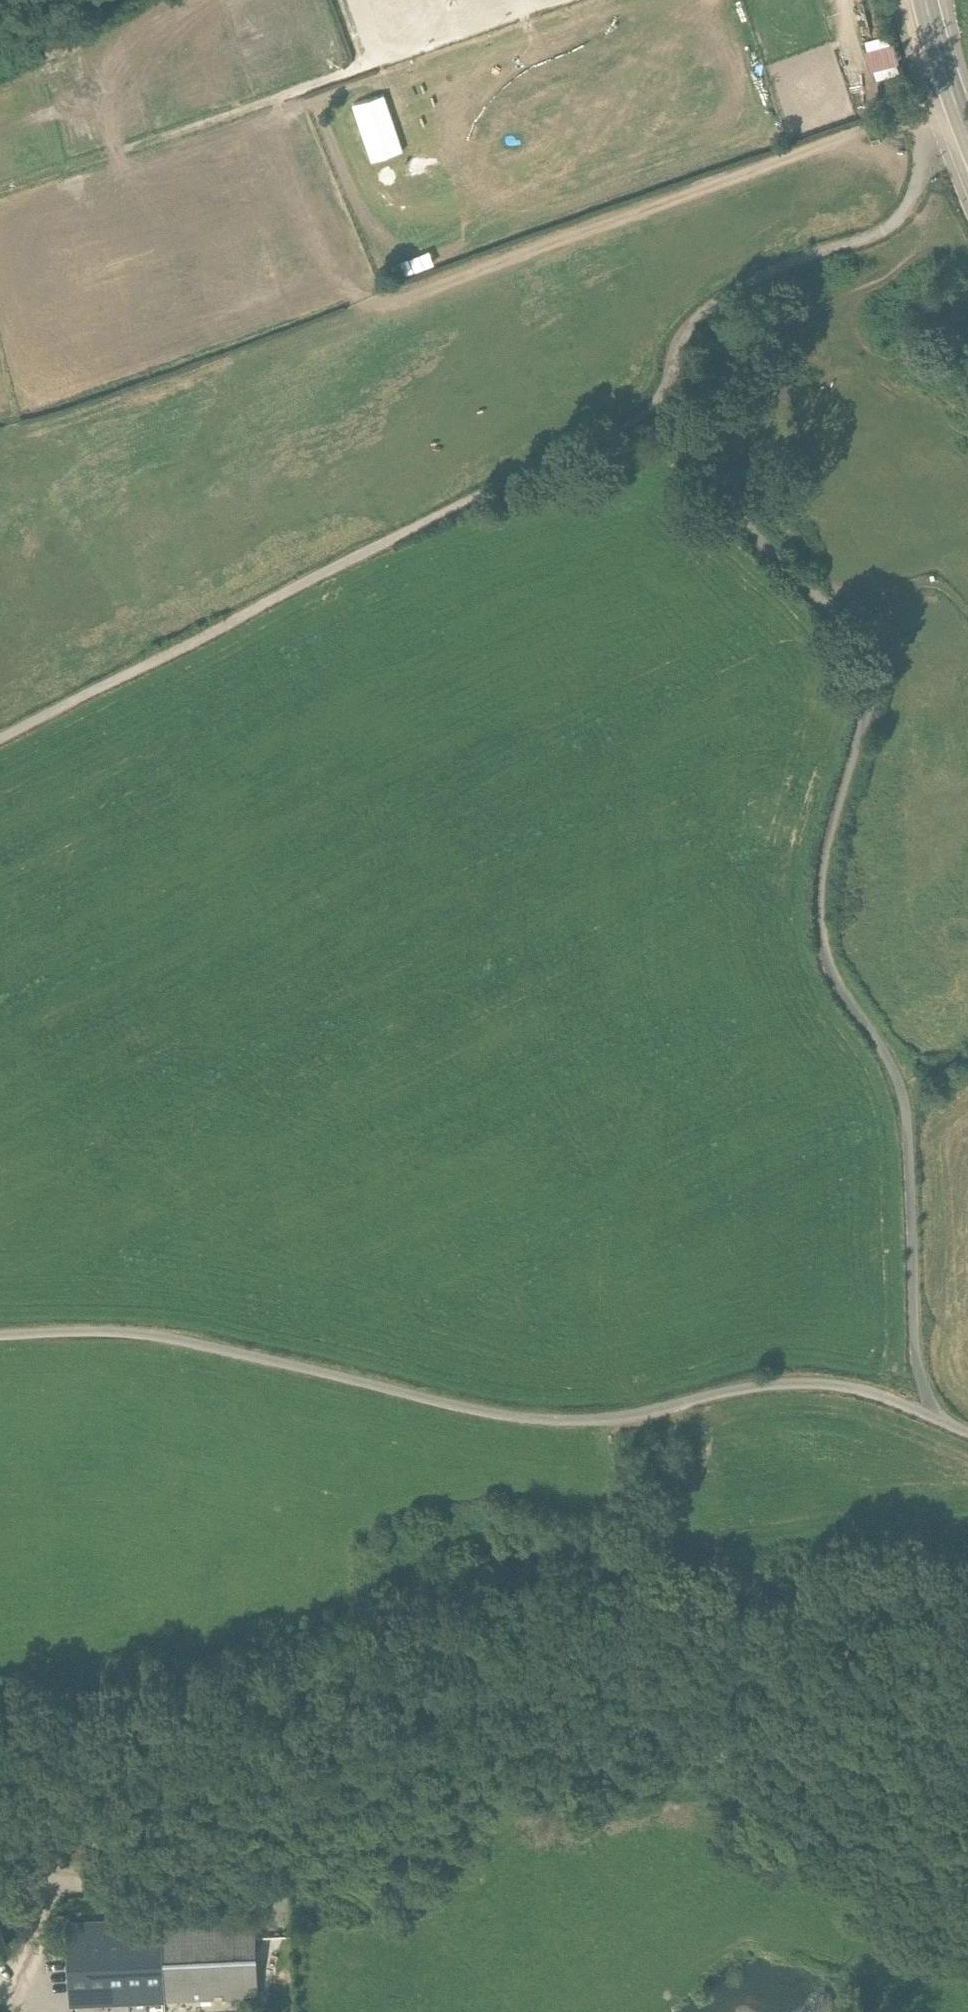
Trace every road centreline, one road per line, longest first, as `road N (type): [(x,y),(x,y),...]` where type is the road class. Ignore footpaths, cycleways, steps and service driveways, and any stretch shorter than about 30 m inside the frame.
road 1 (track): [(682,368),(705,462),(749,522),(878,648),(873,701),(823,882),(823,924),(831,957),(887,1051),(907,1111),(914,1341),(933,1414)]
road 2 (track): [(967,1920),(827,1787),(763,1758),(704,1745),(626,1746),(561,1764),(334,1854),(196,1875),(0,1871)]
road 3 (track): [(0,725),(610,429),(658,397),(682,368)]
road 4 (track): [(0,1336),(134,1333),(556,1418),(690,1398)]
road 5 (track): [(682,368),(711,320),(747,283),(885,237),(941,150)]
road 6 (track): [(690,1398),(807,1379),(885,1393),(933,1414)]
road 7 (secondary): [(967,140),(925,0)]
road 8 (track): [(53,1870),(34,1950),(17,1972),(0,1979)]

